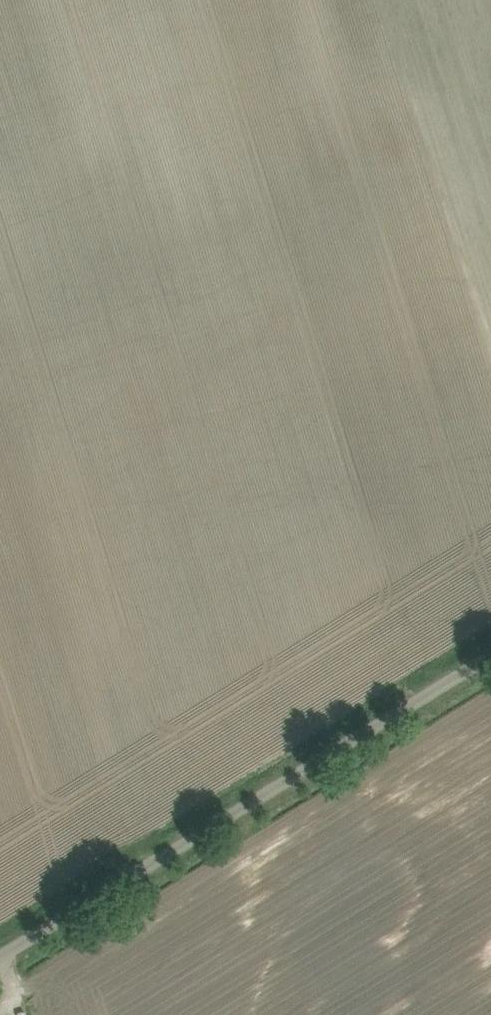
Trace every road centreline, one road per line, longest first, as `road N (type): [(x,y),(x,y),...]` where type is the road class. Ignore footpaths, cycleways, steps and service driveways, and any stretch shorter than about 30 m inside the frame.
road 1 (unclassified): [(0,955),(490,657)]

